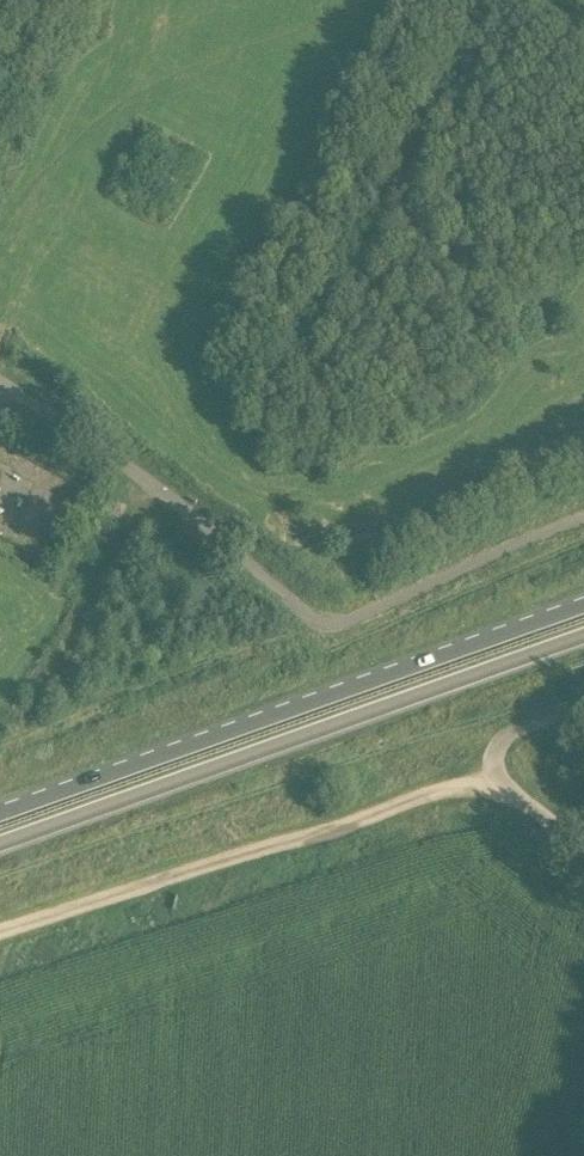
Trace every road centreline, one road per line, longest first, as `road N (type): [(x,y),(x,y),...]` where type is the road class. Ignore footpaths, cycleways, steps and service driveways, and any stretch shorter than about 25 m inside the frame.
road 1 (unclassified): [(583,524),(339,628),(320,621),(181,503),(0,392)]
road 2 (primary): [(0,844),(583,636)]
road 3 (primary): [(583,608),(0,814)]
road 4 (track): [(0,939),(445,791),(507,788)]
road 5 (unclassified): [(583,860),(507,788),(503,754),(503,738),(583,701)]

